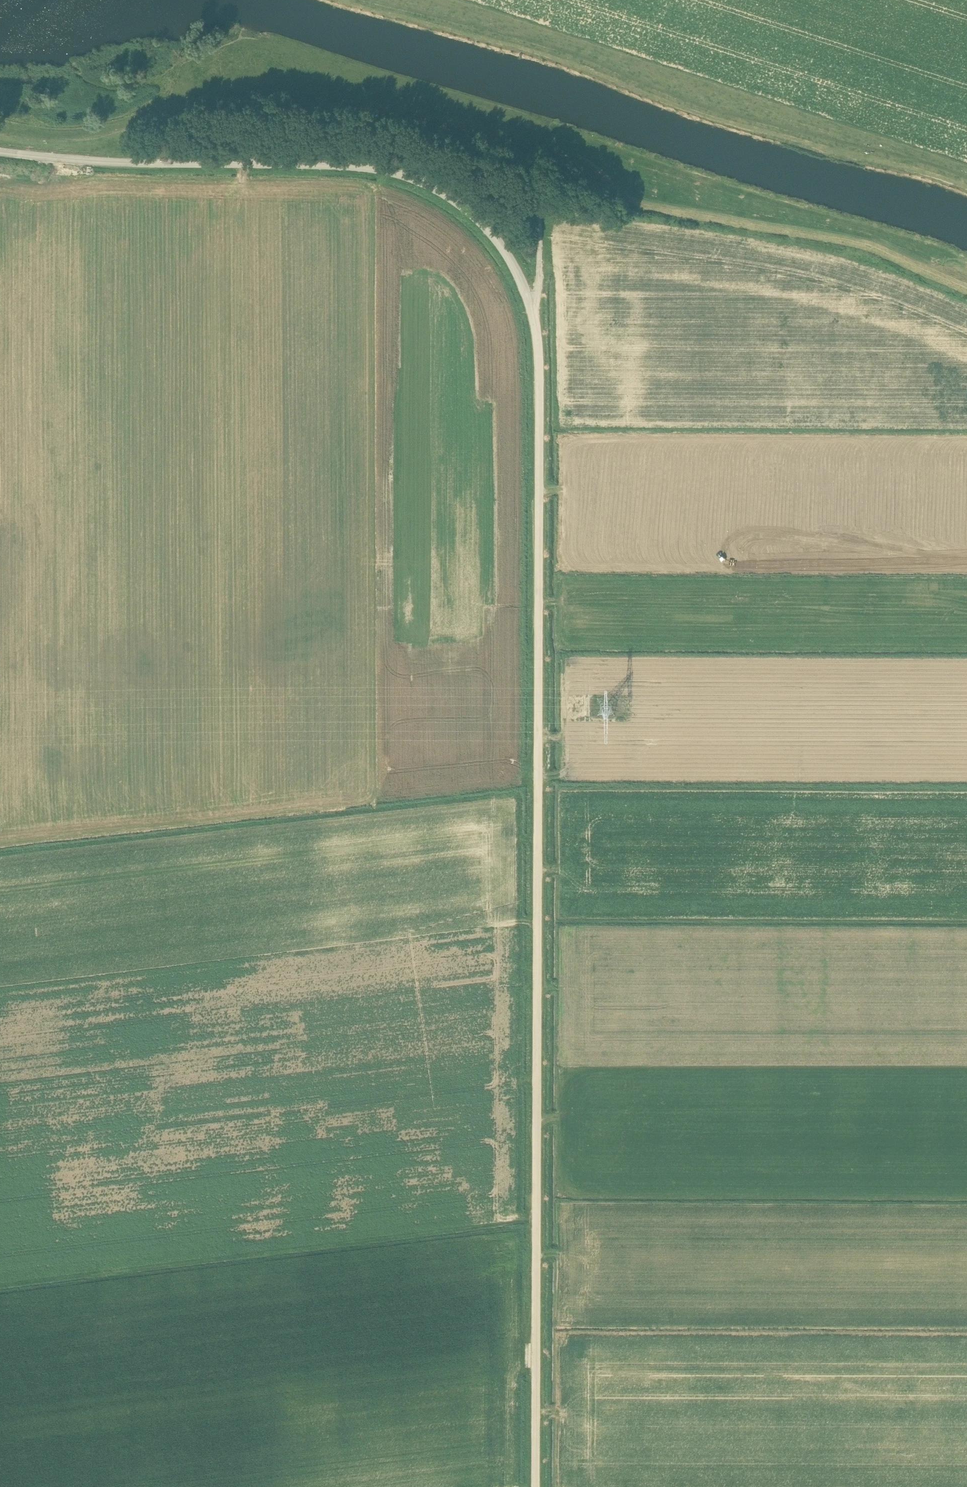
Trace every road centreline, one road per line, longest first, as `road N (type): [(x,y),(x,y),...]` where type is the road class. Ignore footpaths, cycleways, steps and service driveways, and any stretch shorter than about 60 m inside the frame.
road 1 (unclassified): [(535,1486),(539,432),(532,309),(489,232),(409,177),(334,164),(111,162),(0,151)]
road 2 (track): [(532,309),(535,166)]

